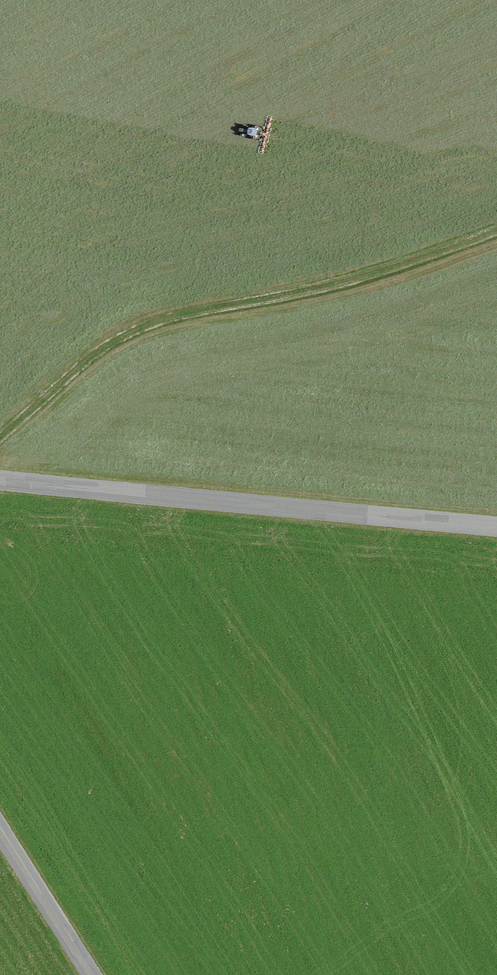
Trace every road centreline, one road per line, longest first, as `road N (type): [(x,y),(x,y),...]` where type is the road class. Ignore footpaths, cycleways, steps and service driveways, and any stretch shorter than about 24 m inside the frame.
road 1 (track): [(496,235),(376,277),(123,342),(0,441)]
road 2 (unclassified): [(496,528),(0,480)]
road 3 (unclassified): [(87,974),(0,837)]

